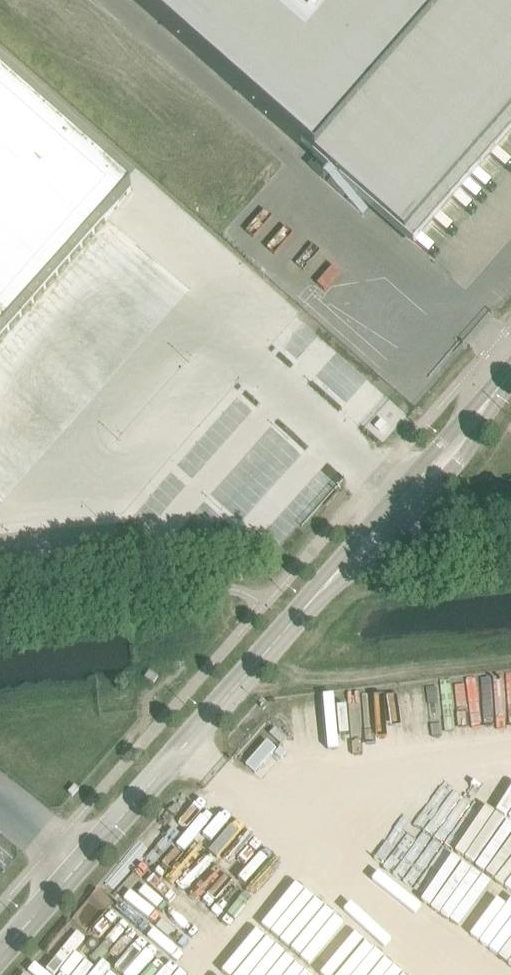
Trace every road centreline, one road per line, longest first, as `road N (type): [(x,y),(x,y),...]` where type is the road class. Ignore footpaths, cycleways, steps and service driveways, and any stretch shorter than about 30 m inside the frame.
road 1 (unclassified): [(0,952),(314,594)]
road 2 (unclassified): [(314,594),(404,521),(461,455),(486,404)]
road 3 (unclassified): [(486,404),(357,536),(314,594)]

